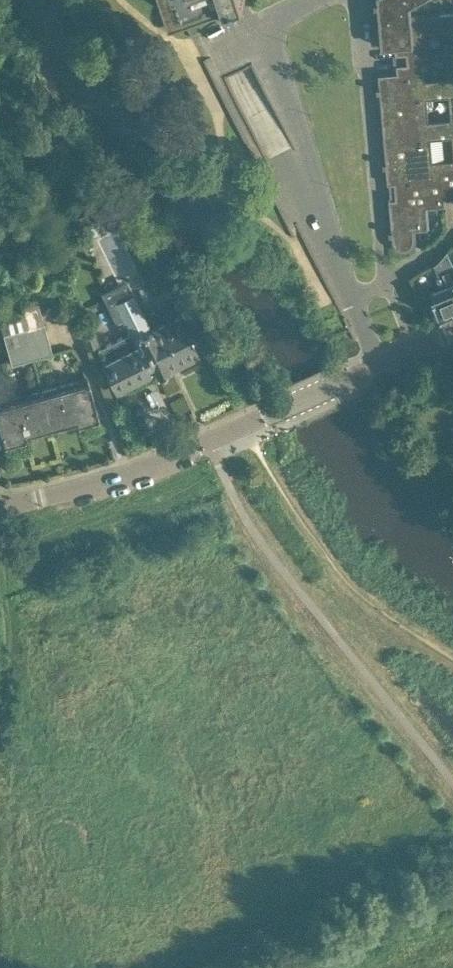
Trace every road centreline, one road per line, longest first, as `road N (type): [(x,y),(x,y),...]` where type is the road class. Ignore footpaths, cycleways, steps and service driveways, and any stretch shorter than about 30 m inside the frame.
road 1 (residential): [(382,363),(98,482),(0,506)]
road 2 (residential): [(354,299),(258,26),(312,0)]
road 3 (residential): [(356,0),(385,284),(354,299)]

